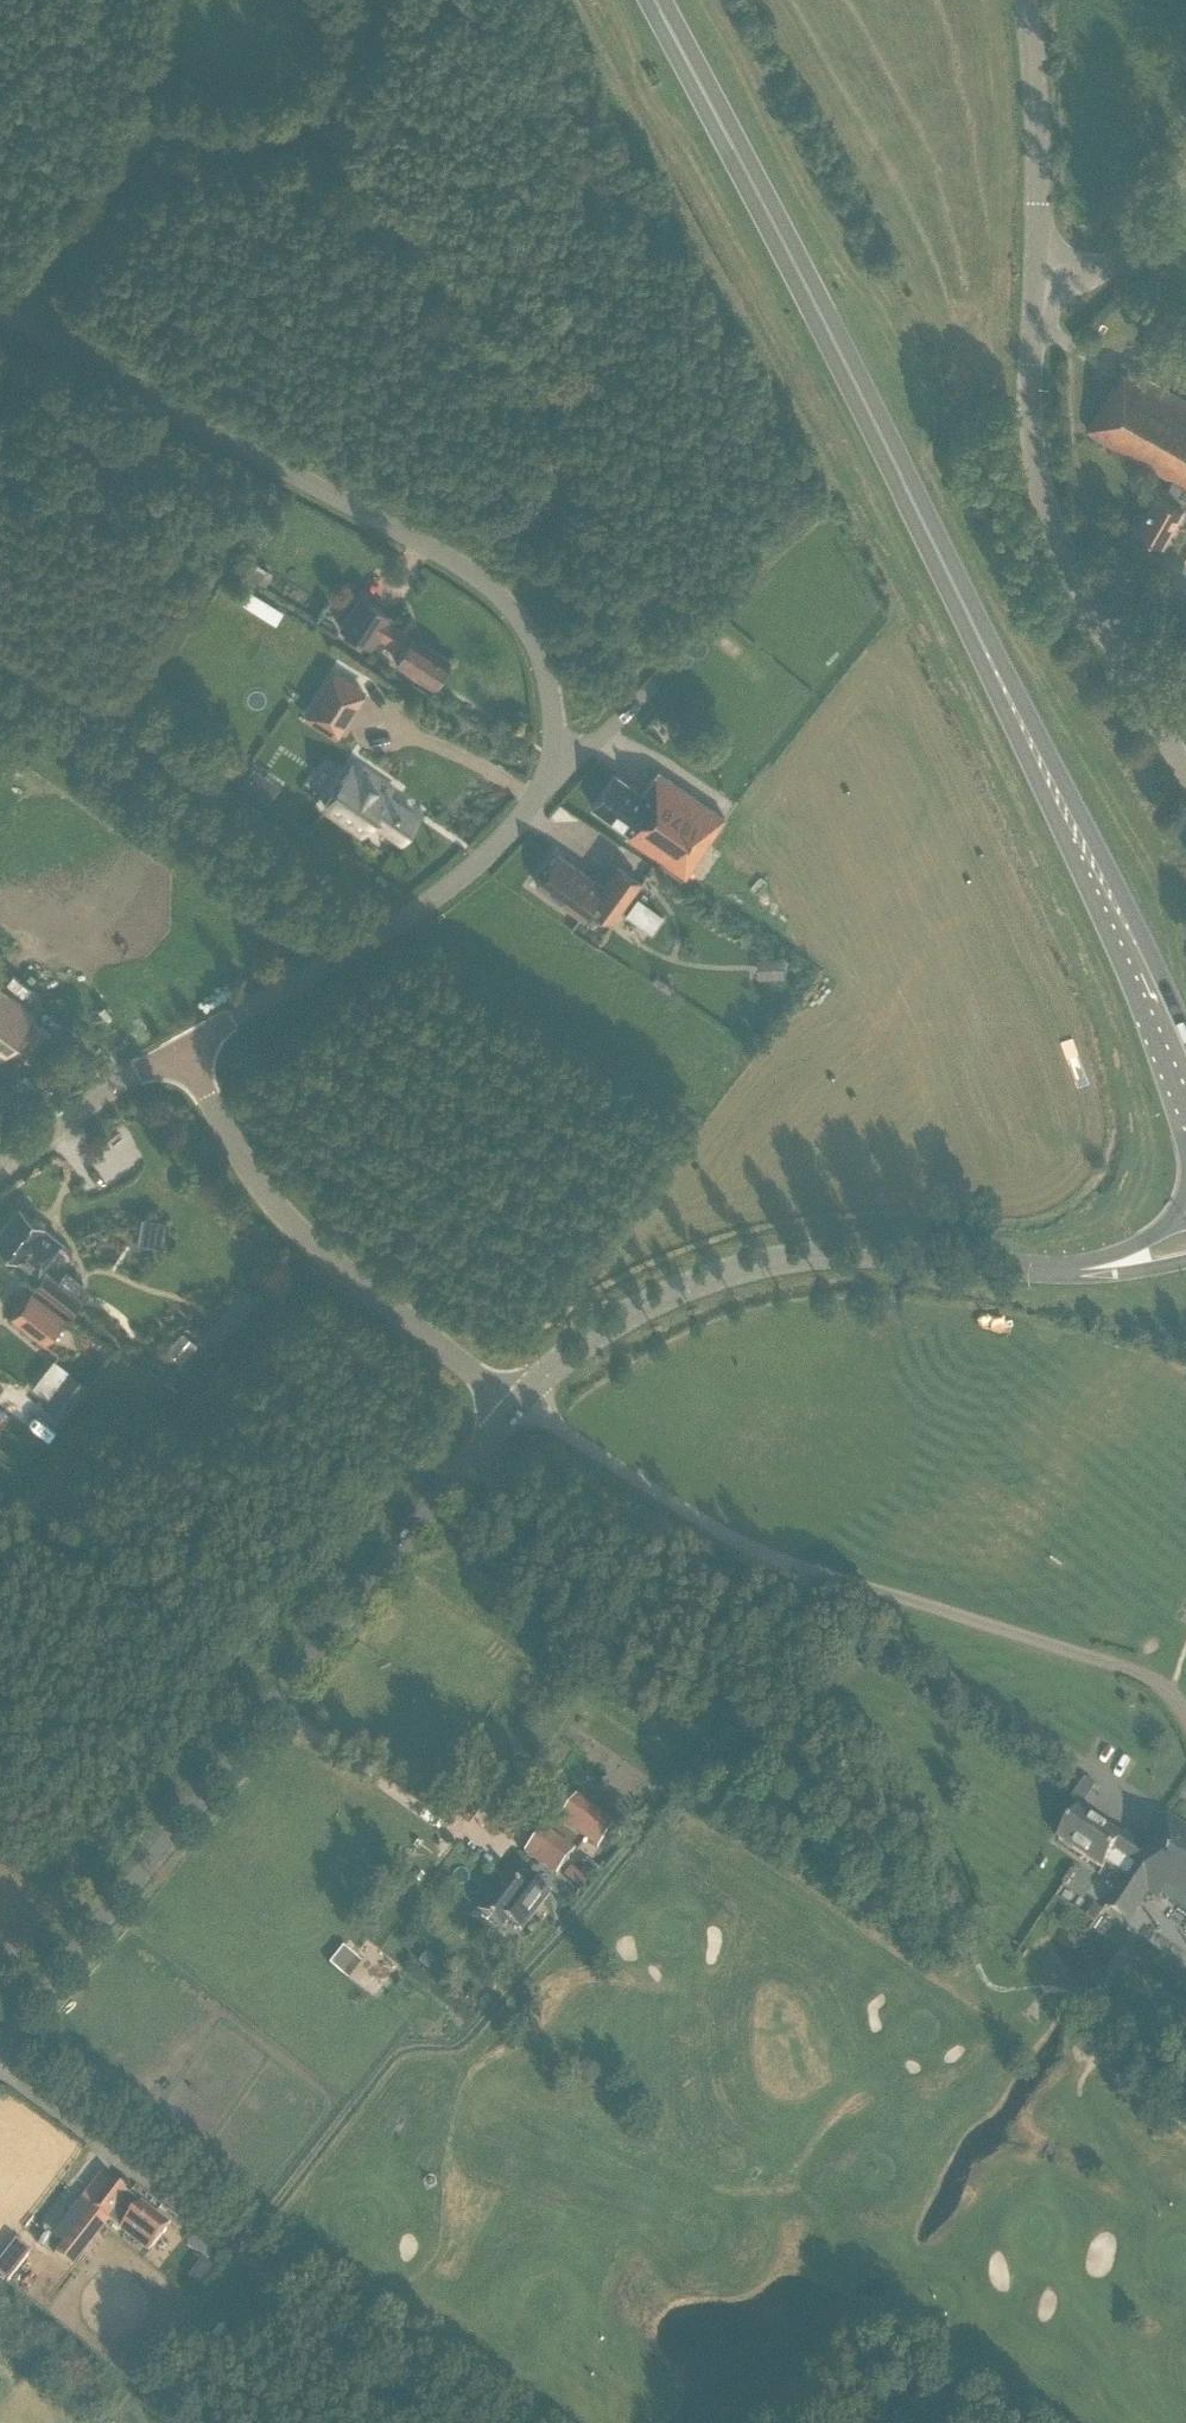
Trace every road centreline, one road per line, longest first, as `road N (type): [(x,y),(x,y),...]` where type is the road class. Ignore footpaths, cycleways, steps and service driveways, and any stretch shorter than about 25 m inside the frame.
road 1 (track): [(106,2422),(392,2056),(413,2045),(451,2046),(469,2034),(677,1789),(681,1765),(389,1559)]
road 2 (unclassified): [(182,1054),(425,906),(506,840),(550,763),(556,728),(529,634),(497,594),(0,304)]
road 3 (trunk): [(1185,1085),(1001,679),(774,221),(649,0)]
road 4 (tertiary): [(0,2027),(516,1401)]
road 5 (residential): [(1185,1722),(1162,1686),(766,1554),(516,1401)]
road 6 (tertiary): [(516,1401),(579,1345),(655,1301),(752,1266),(906,1256),(1057,1272),(1129,1265),(1185,1245)]
road 7 (unclassified): [(516,1401),(296,1227),(242,1160),(182,1054)]
road 8 (tertiary): [(1185,767),(1086,594),(1048,476),(1045,334)]
road 9 (tertiary): [(1045,334),(1028,0)]
road 10 (track): [(273,1699),(494,1857)]
road 11 (unclassified): [(0,1174),(120,1085),(182,1054)]
road 12 (unclassified): [(1045,334),(1140,239),(1185,179)]

